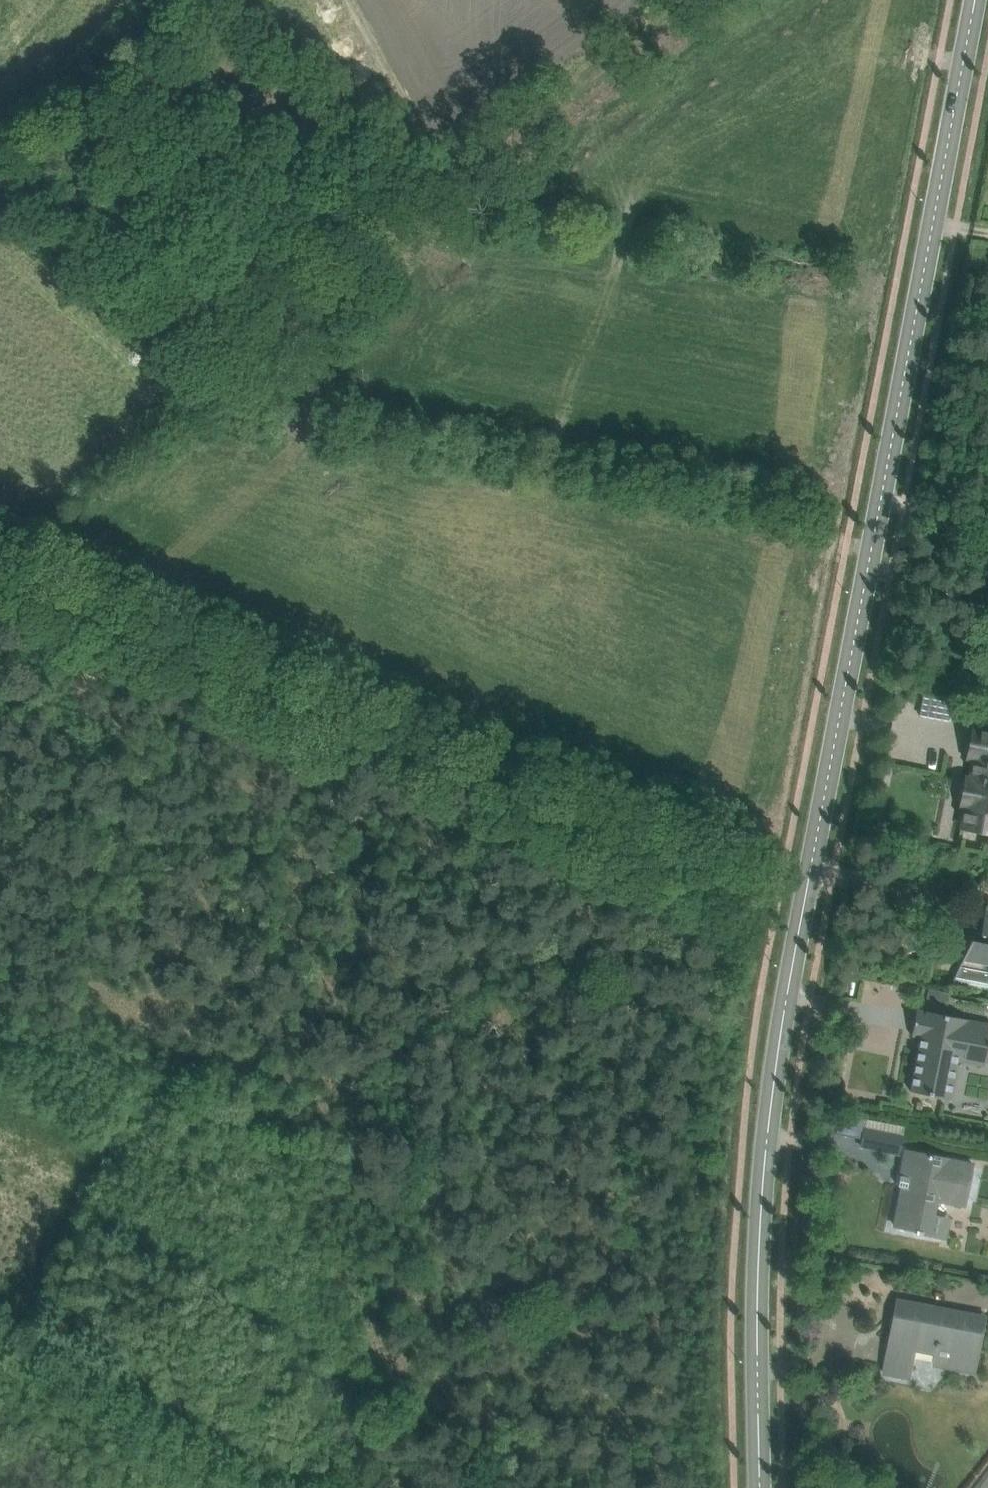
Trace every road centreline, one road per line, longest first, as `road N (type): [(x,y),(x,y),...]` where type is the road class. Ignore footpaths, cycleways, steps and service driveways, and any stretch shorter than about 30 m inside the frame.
road 1 (primary): [(760,1487),(759,1267),(777,1045),(975,0)]

